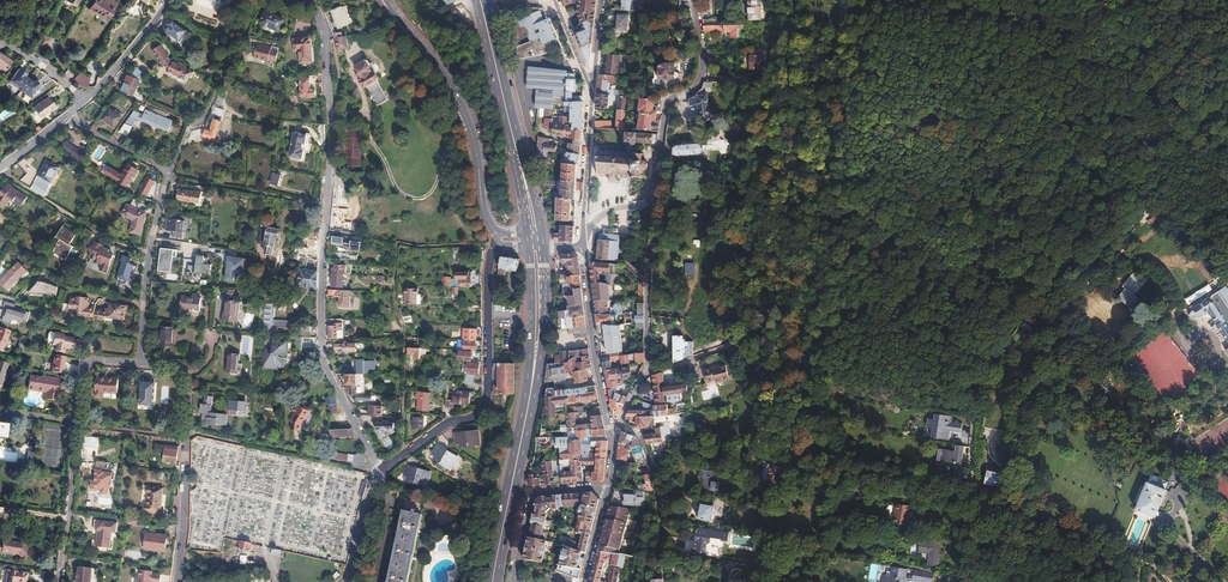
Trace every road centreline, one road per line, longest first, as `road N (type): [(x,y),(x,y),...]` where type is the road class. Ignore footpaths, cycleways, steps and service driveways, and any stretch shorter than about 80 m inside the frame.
road 1 (residential): [(379,473),(322,365),(325,39),(308,0)]
road 2 (track): [(974,417),(986,368),(1016,322),(1098,249),(1124,212),(1153,0)]
road 3 (residential): [(499,239),(487,273),(483,412),(448,422),(379,473)]
road 4 (tertiary): [(499,239),(484,212),(462,111),(381,0)]
road 5 (residential): [(137,363),(175,366),(188,386),(176,581)]
road 6 (residential): [(651,200),(667,102),(693,89),(704,68),(695,0)]
road 7 (residential): [(984,504),(806,476),(784,444)]
road 8 (track): [(395,243),(407,453)]
road 9 (unclassified): [(526,166),(533,149),(509,9),(515,3),(555,5)]
road 10 (track): [(1227,185),(1194,134),(1170,0)]
road 11 (unclassified): [(137,363),(148,253),(169,171)]
road 12 (unclassified): [(169,171),(232,64),(246,55),(265,5)]
road 13 (residential): [(582,248),(613,438)]
road 14 (secondary): [(529,401),(493,581)]
road 15 (residential): [(651,200),(647,374)]
road 16 (secondary): [(527,239),(529,401)]
road 17 (residential): [(513,581),(533,497),(607,488)]
road 18 (residential): [(75,423),(56,581)]
road 19 (residential): [(629,429),(655,485),(665,581)]
road 20 (secondary): [(529,401),(545,317),(544,245)]
road 21 (secondary): [(480,0),(517,152)]
road 22 (residential): [(588,85),(582,234)]
road 23 (residential): [(85,99),(170,0)]

